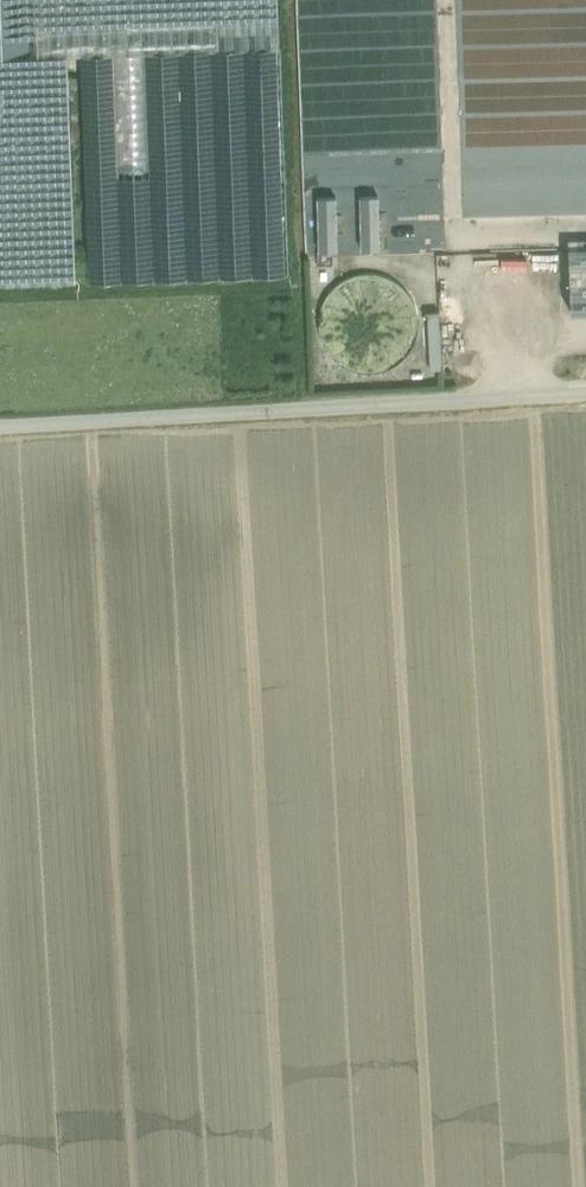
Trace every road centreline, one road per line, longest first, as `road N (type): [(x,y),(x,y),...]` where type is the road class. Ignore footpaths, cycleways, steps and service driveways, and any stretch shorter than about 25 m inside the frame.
road 1 (unclassified): [(585,393),(0,428)]

